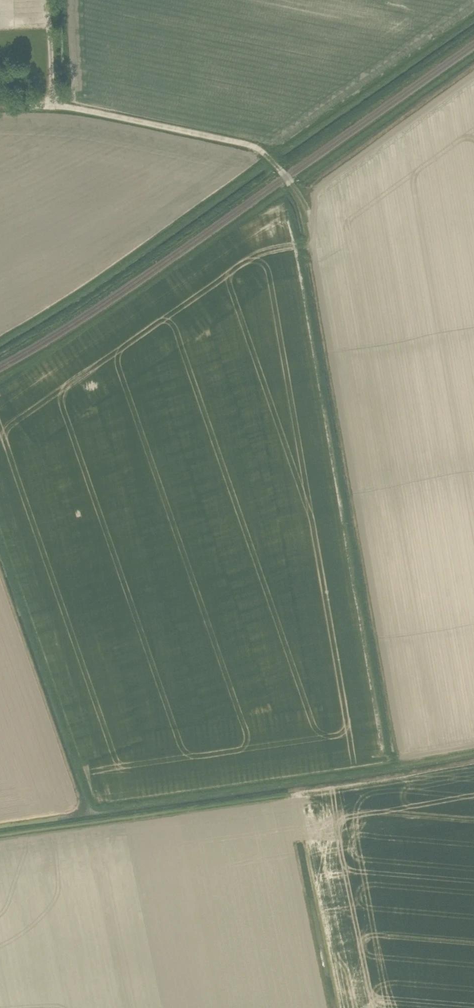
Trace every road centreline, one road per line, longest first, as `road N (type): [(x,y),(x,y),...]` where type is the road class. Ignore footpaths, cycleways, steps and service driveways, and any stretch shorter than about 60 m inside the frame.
road 1 (track): [(251,146),(305,204),(313,239),(300,251)]

